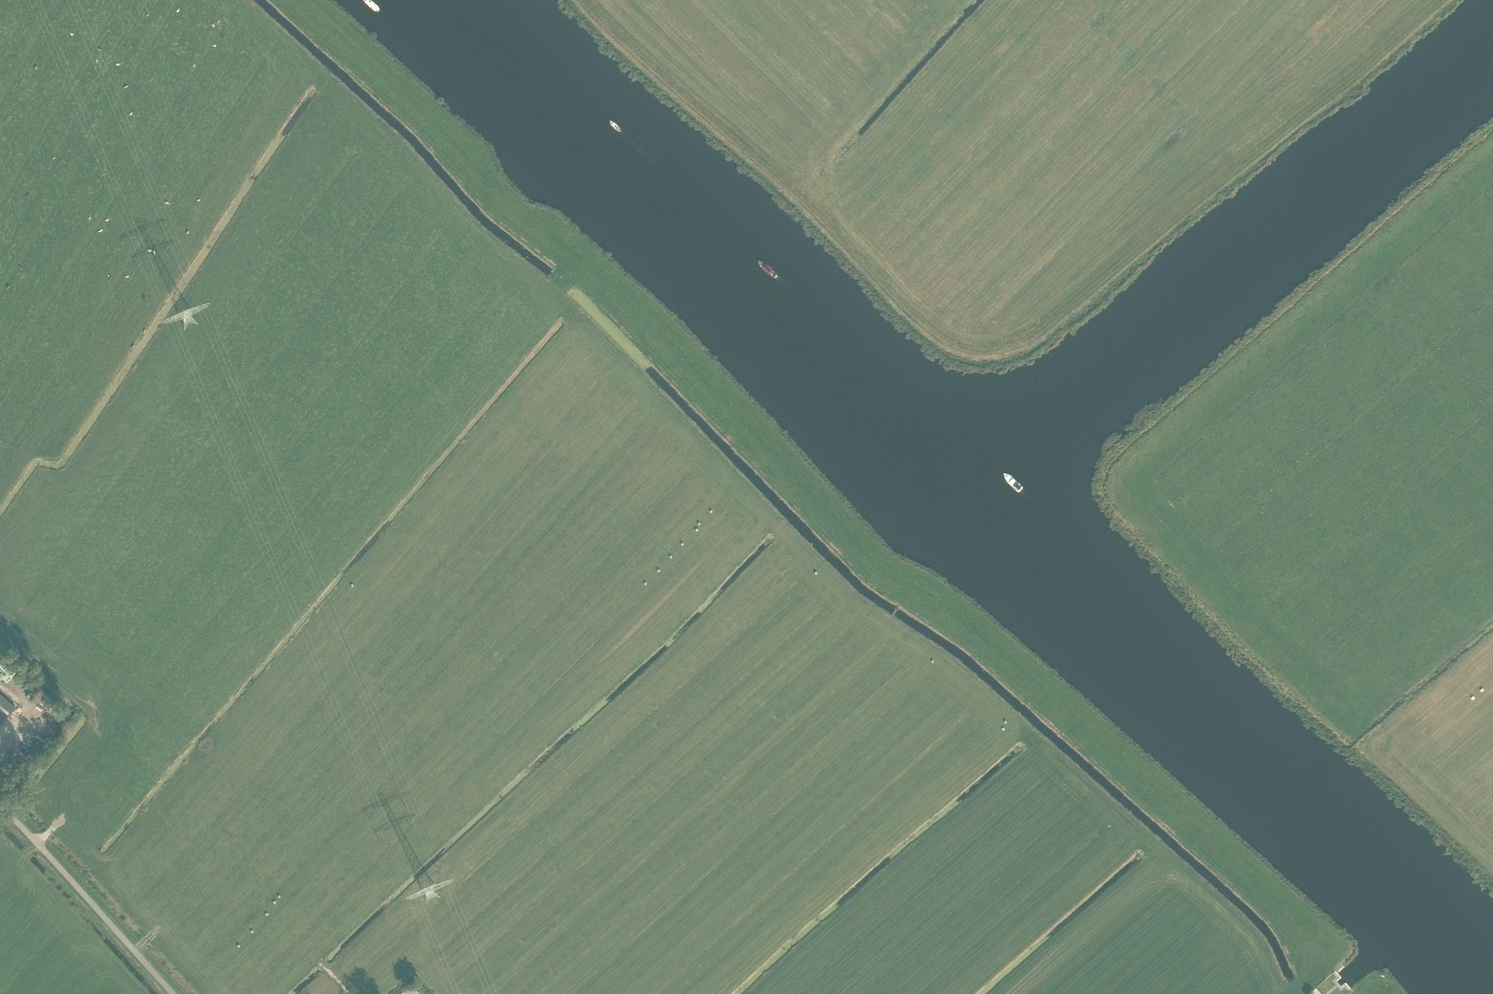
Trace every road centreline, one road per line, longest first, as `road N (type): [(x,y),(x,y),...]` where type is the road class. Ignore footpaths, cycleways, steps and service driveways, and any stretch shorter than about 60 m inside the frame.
road 1 (unclassified): [(160,993),(0,812)]

